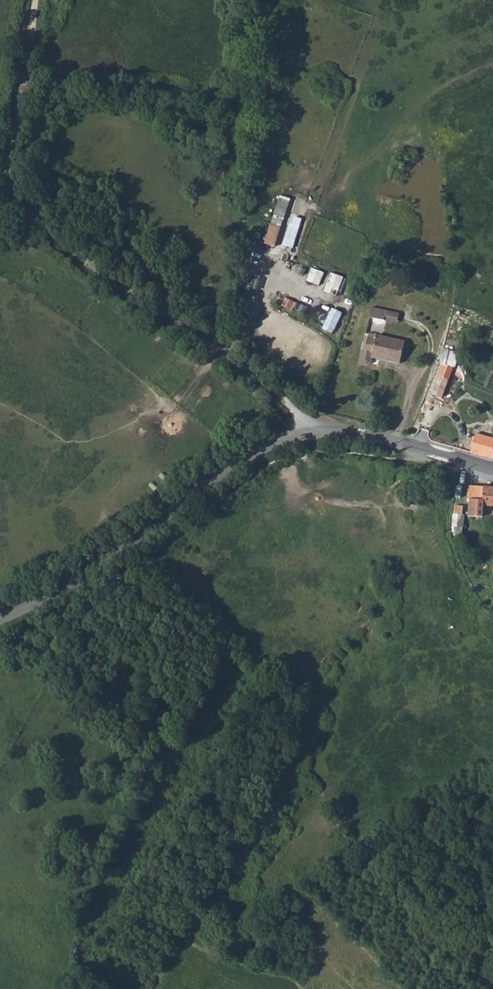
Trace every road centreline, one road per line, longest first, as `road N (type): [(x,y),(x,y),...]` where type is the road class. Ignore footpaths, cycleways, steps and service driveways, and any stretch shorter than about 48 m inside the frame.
road 1 (track): [(311,427),(241,367),(83,260),(12,197),(6,166),(34,0)]
road 2 (unclassified): [(0,616),(149,533),(241,460),(299,430),(370,437),(492,468)]

